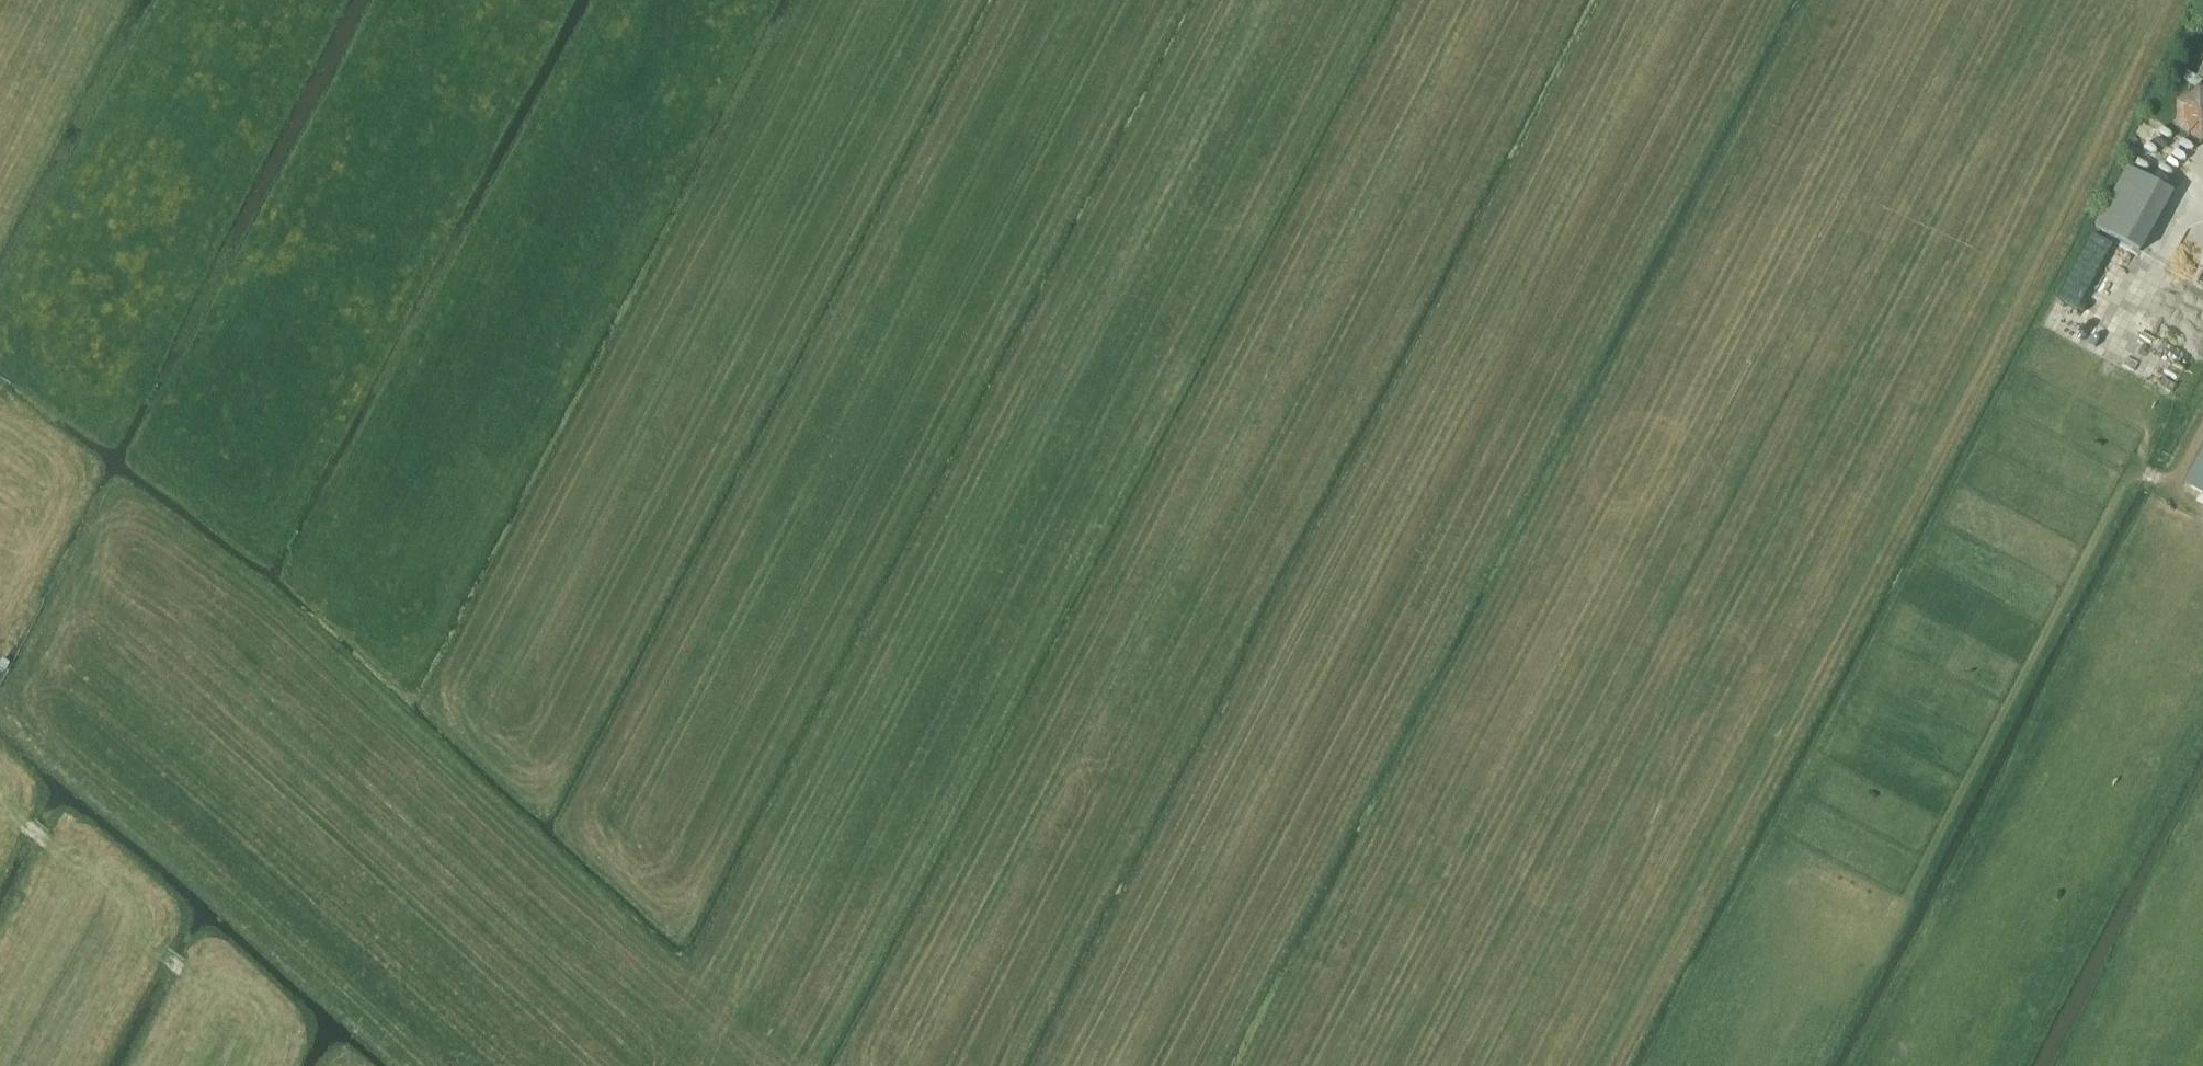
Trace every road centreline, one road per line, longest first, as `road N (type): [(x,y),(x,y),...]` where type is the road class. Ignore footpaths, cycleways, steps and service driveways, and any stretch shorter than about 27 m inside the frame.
road 1 (track): [(707,1065),(1297,0)]
road 2 (track): [(1601,1065),(2154,0)]

